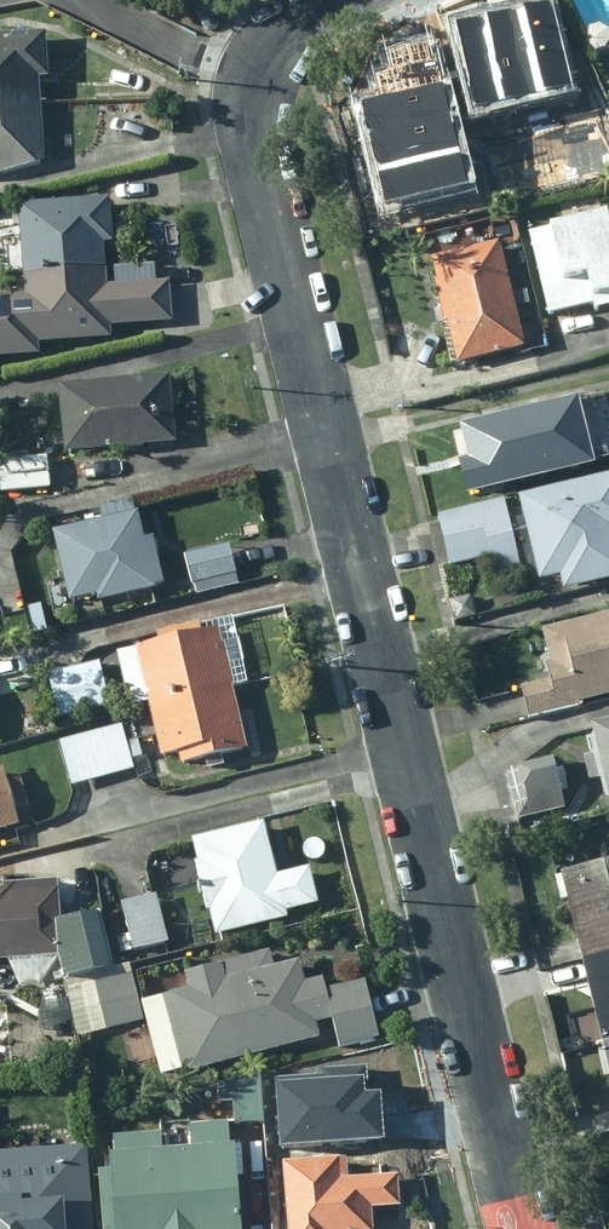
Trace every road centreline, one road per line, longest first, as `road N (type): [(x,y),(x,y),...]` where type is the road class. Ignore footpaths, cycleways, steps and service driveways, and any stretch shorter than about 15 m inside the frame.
road 1 (residential): [(522,1228),(256,137),(256,91),(275,46),(346,0)]

